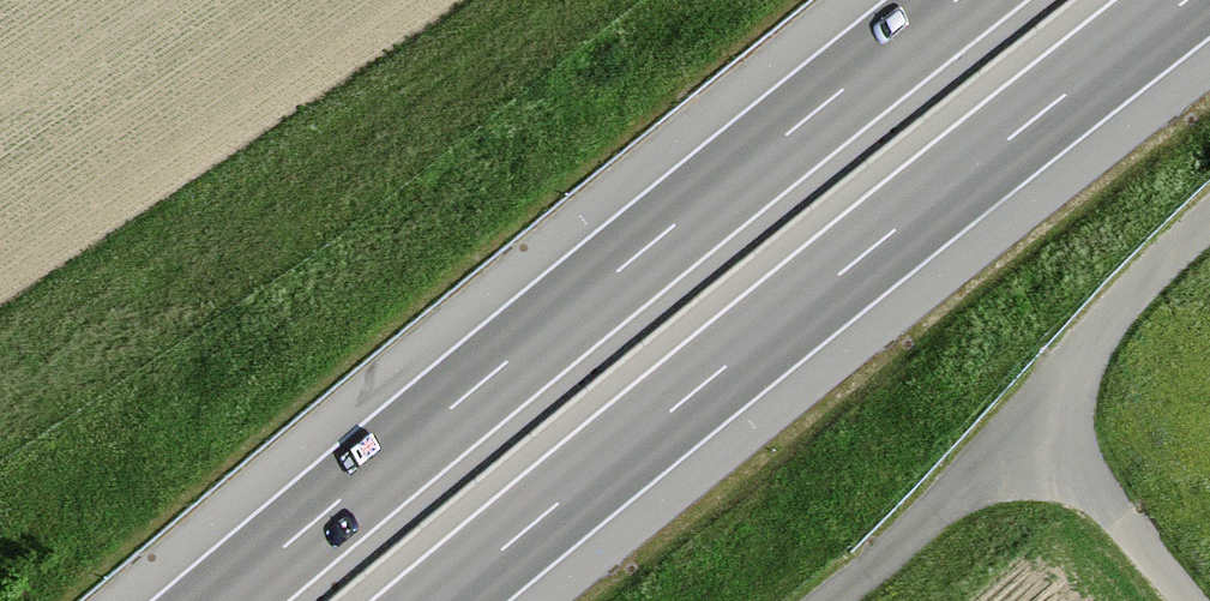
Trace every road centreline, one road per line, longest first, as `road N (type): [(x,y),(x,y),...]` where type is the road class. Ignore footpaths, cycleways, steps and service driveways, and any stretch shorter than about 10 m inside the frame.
road 1 (motorway): [(441,600),(1188,0)]
road 2 (motorway): [(956,0),(221,600)]
road 3 (track): [(1209,219),(918,523),(829,600)]
road 4 (track): [(1029,410),(1188,600)]

